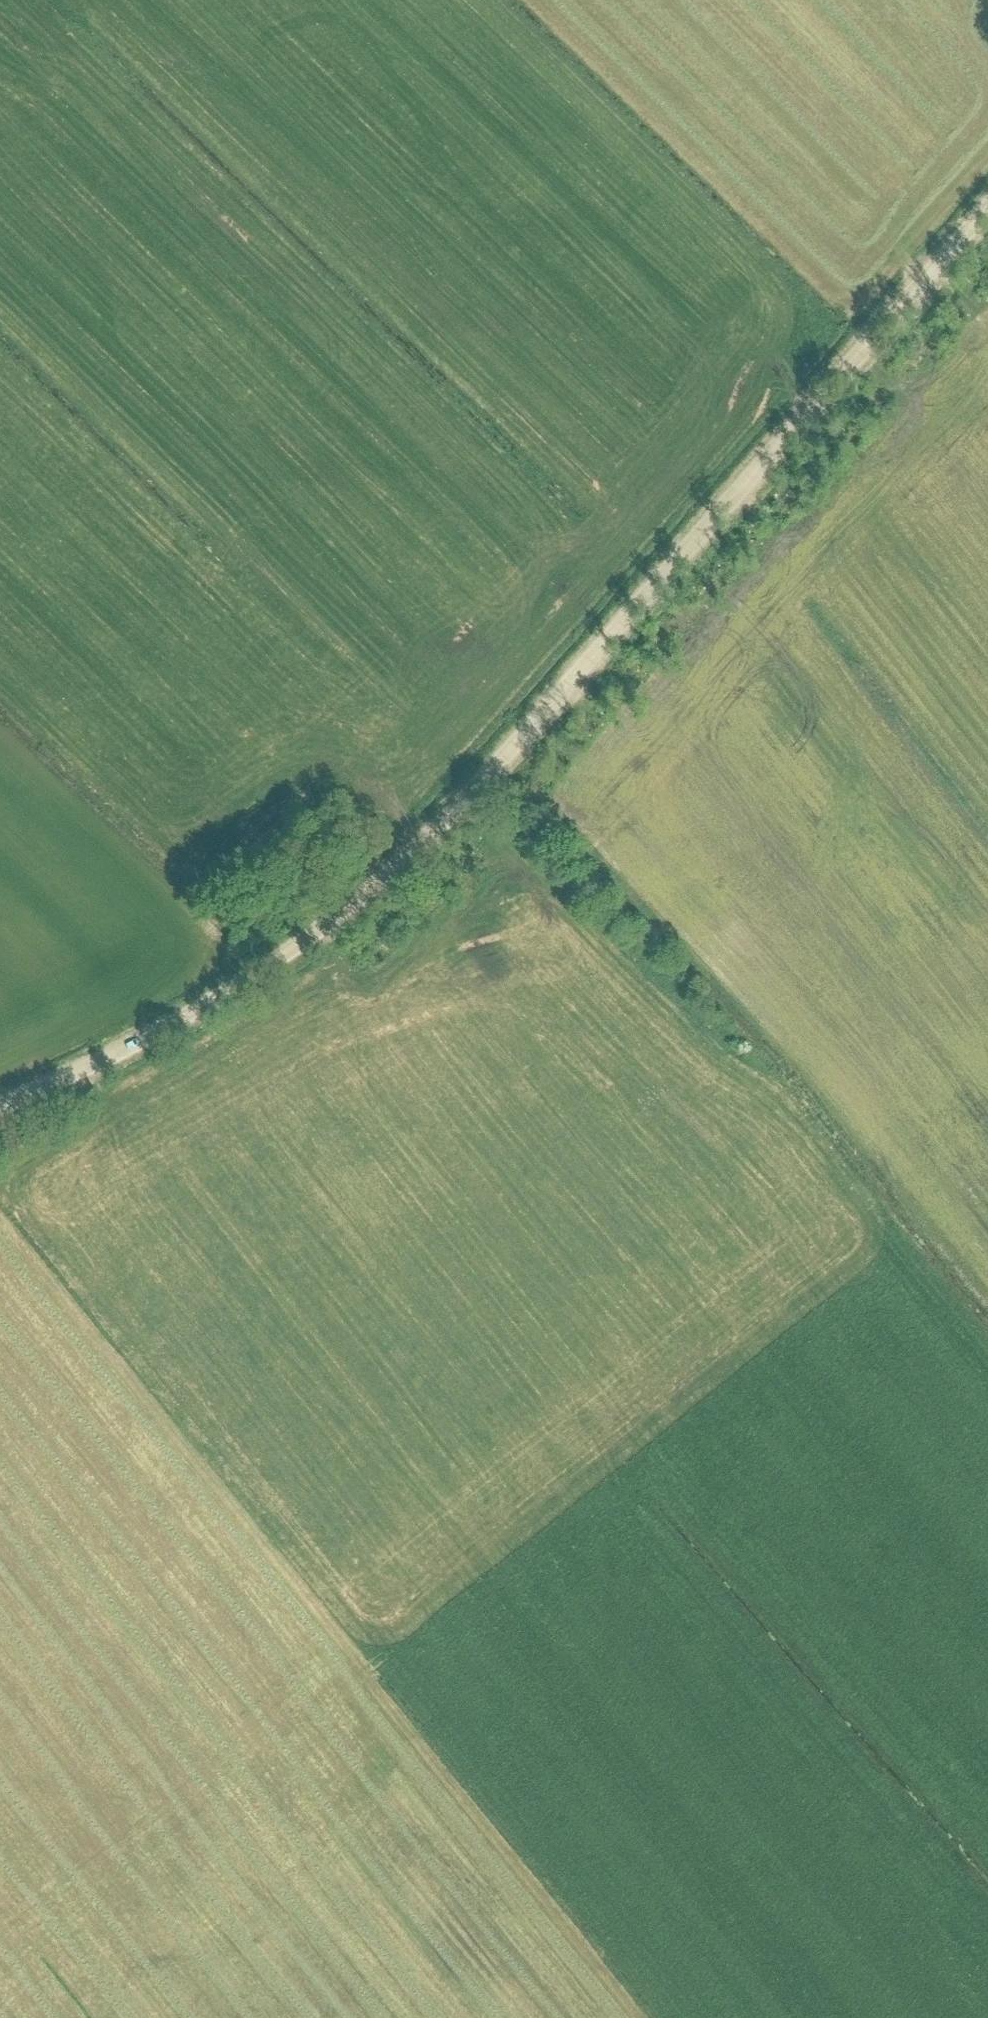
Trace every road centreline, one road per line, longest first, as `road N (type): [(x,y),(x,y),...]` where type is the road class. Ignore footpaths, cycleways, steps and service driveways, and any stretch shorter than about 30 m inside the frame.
road 1 (unclassified): [(0,1107),(221,997),(414,852),(987,209)]

